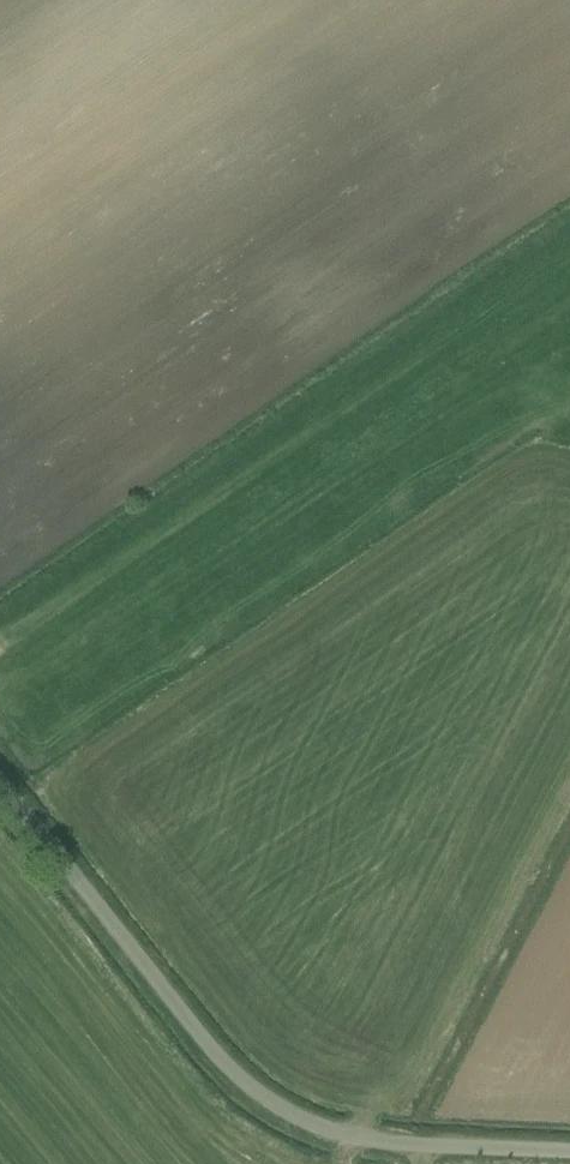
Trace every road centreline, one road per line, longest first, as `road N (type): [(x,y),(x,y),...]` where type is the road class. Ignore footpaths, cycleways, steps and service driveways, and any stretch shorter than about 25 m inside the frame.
road 1 (unclassified): [(0,784),(216,1052),(270,1102),(320,1127),(369,1139),(569,1151)]

